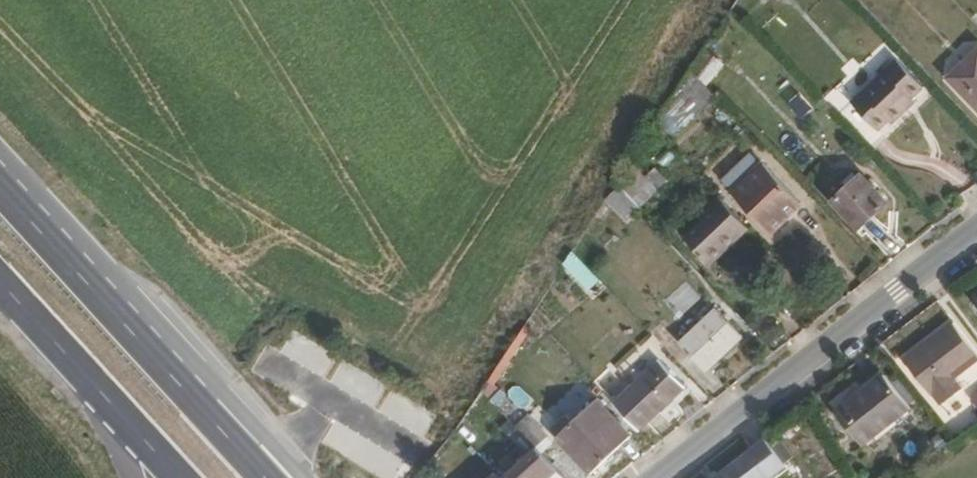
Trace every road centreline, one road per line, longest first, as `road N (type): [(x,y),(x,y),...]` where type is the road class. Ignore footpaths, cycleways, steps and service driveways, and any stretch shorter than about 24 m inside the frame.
road 1 (tertiary): [(976,233),(657,477)]
road 2 (primary): [(0,282),(178,477)]
road 3 (primary): [(163,363),(0,183)]
road 4 (tertiary): [(301,477),(163,363)]
road 5 (primary): [(267,477),(163,363)]

